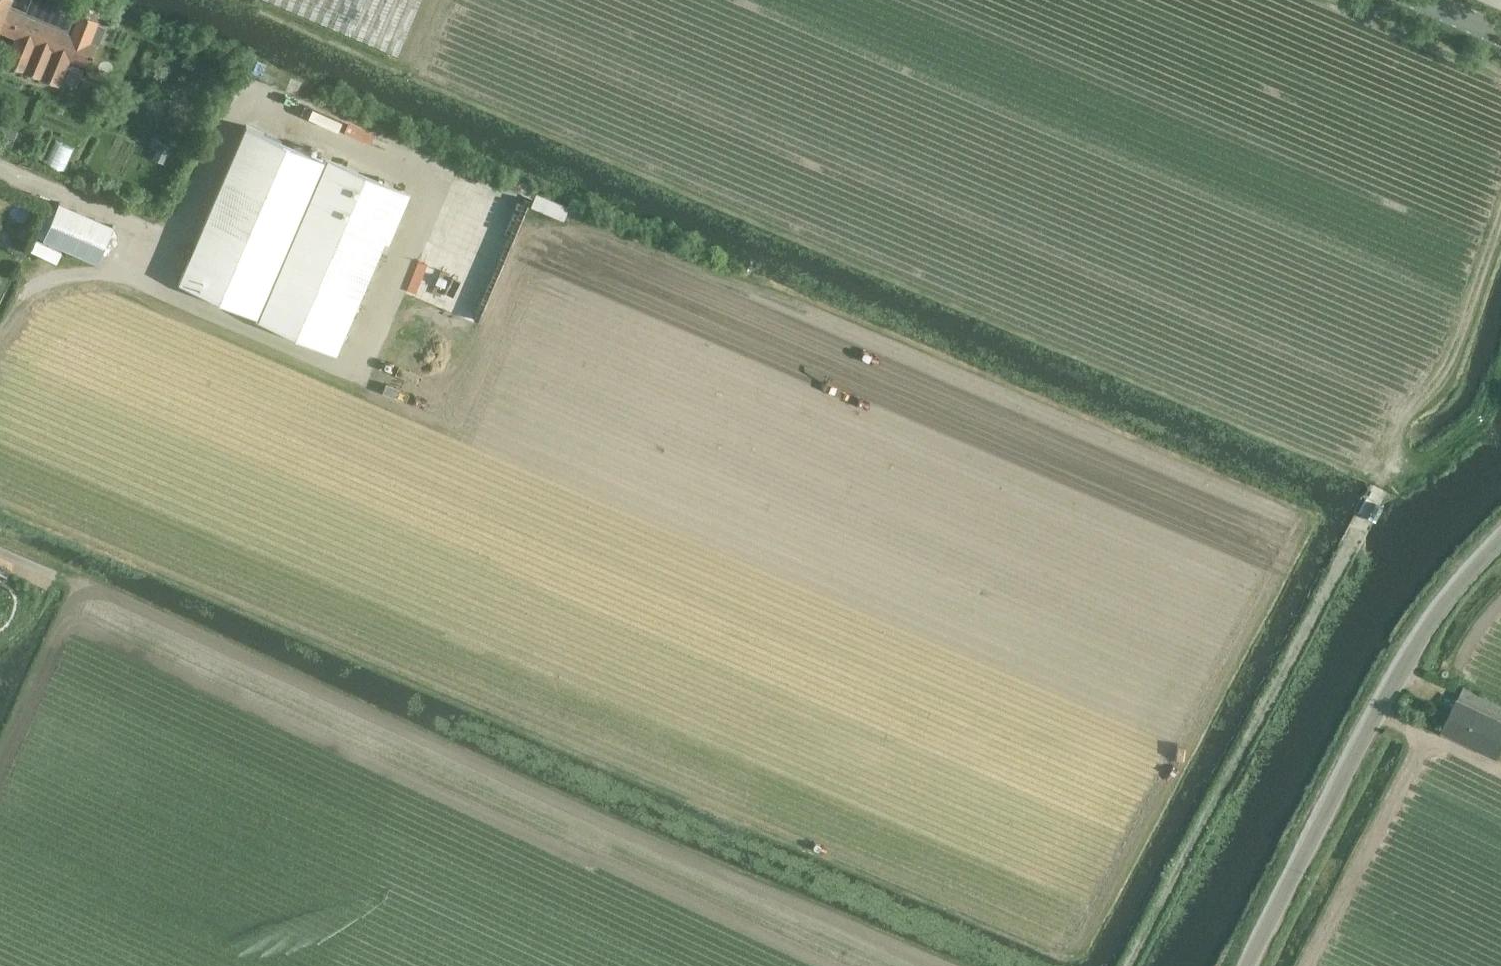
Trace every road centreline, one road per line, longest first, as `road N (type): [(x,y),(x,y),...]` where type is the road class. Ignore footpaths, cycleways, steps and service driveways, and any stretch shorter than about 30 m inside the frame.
road 1 (unclassified): [(1245,965),(1403,665),(1500,540)]
road 2 (track): [(1391,471),(1407,421),(1445,386),(1500,225)]

